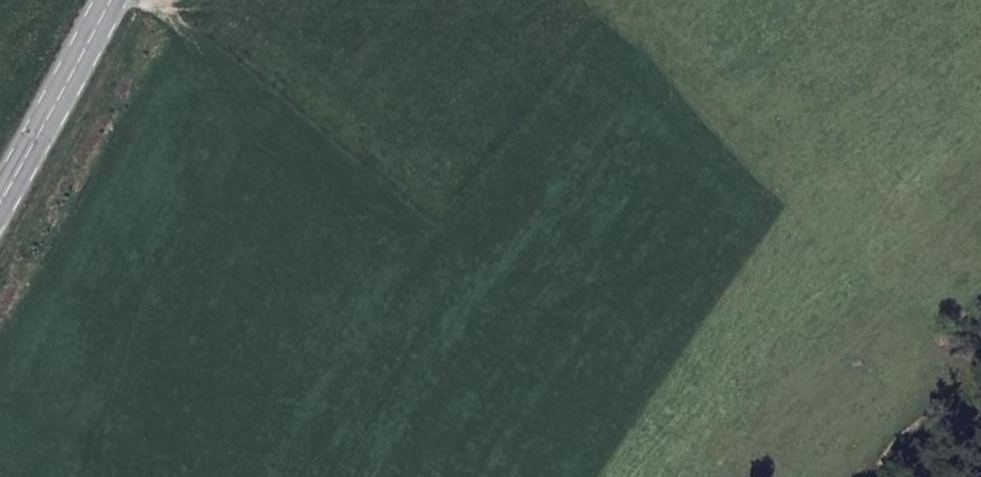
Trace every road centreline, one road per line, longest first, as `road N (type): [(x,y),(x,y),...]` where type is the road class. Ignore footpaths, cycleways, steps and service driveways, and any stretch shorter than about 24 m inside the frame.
road 1 (secondary): [(116,0),(0,199)]

